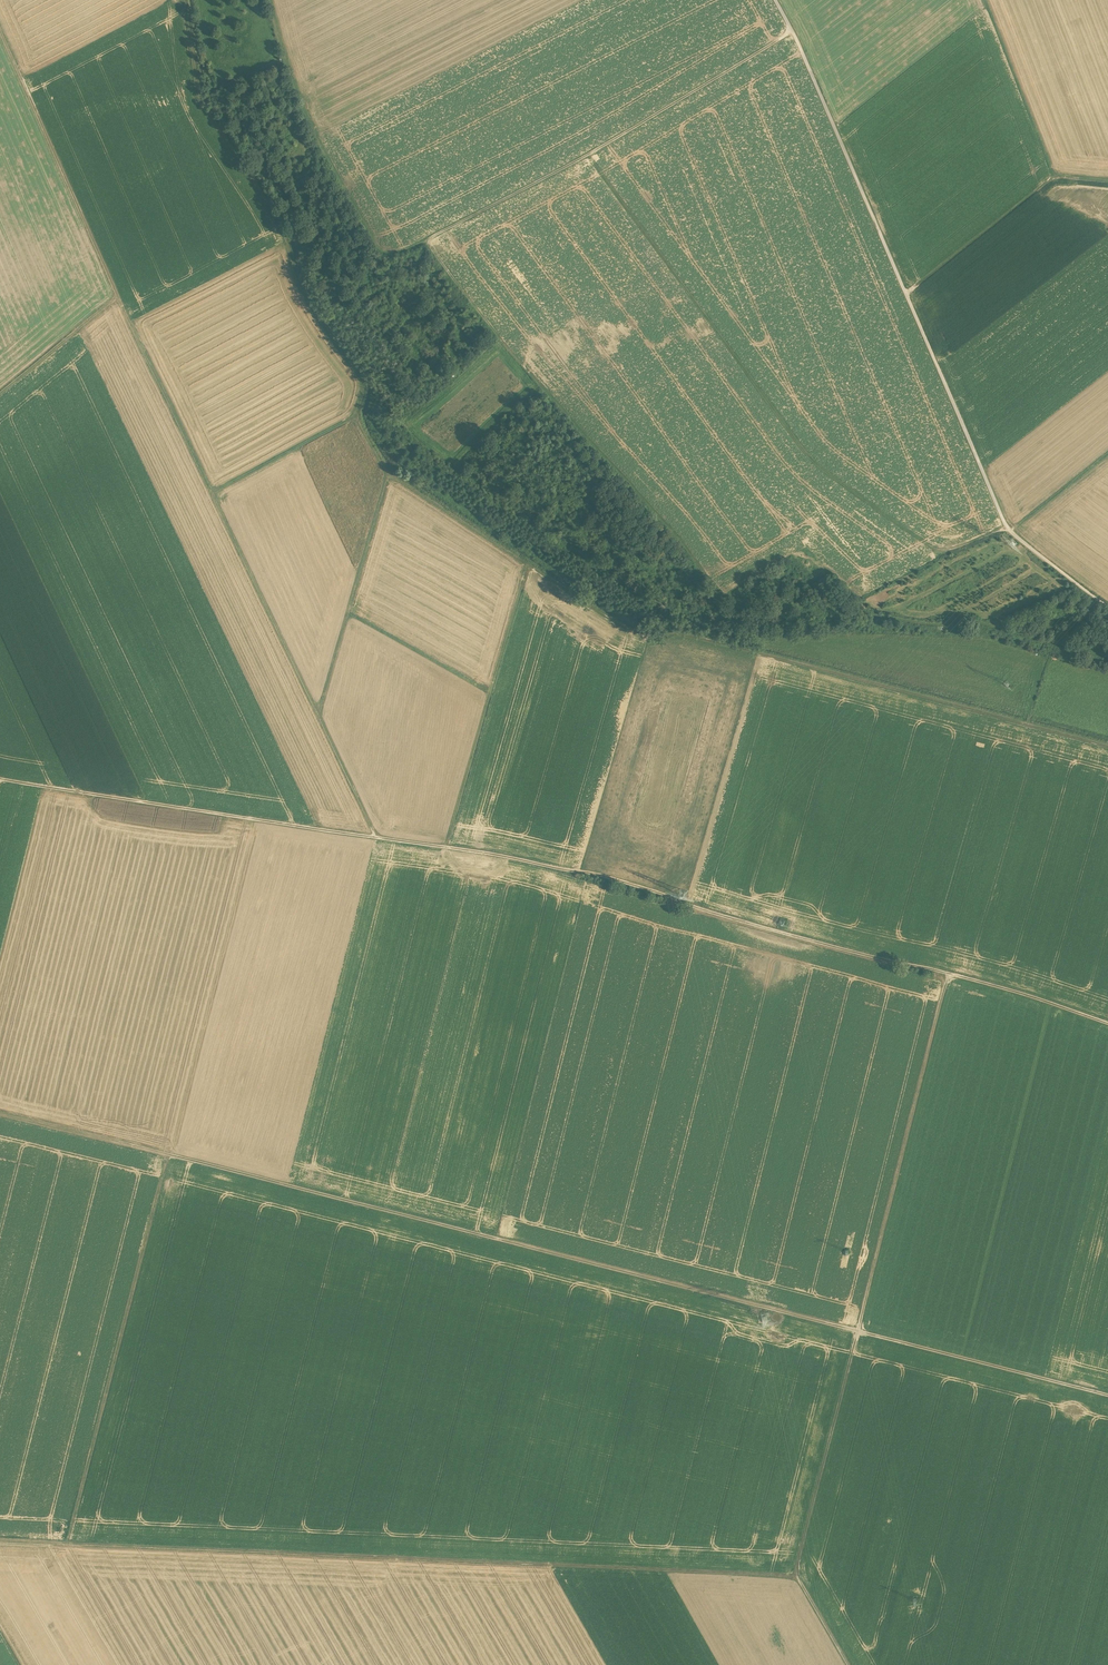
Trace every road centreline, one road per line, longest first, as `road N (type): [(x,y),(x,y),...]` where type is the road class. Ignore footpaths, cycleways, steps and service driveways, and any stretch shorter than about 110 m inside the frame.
road 1 (track): [(949,975),(857,1332),(173,1159),(74,1536)]
road 2 (track): [(187,0),(200,97),(284,224),(300,278),(366,381),(360,422),(391,476),(638,636),(689,637),(1107,748)]
road 3 (track): [(0,782),(580,873),(1107,1025)]
road 4 (track): [(595,158),(811,459),(935,549),(957,553),(1011,531),(1107,454)]
road 5 (track): [(73,1548),(796,1576)]
road 6 (track): [(1107,609),(1011,531),(777,0)]
road 7 (track): [(588,436),(424,241),(595,158),(795,36)]
road 8 (track): [(848,1664),(796,1576),(857,1332),(1107,1396)]
road 9 (track): [(588,436),(690,547),(722,595),(948,627),(971,619),(1107,659)]
road 10 (track): [(352,617),(322,718),(216,498),(361,419)]
road 11 (track): [(0,402),(121,299),(0,26)]
road 12 (track): [(424,241),(397,255),(377,249),(315,137),(269,0)]
road 13 (track): [(393,477),(352,617),(496,697)]
road 14 (track): [(446,847),(534,570)]
road 15 (track): [(1107,184),(1058,181),(910,296)]
road 16 (track): [(216,498),(121,299)]
road 17 (track): [(988,0),(1058,181)]
road 18 (track): [(0,1116),(173,1159)]
road 19 (track): [(322,718),(378,839)]

